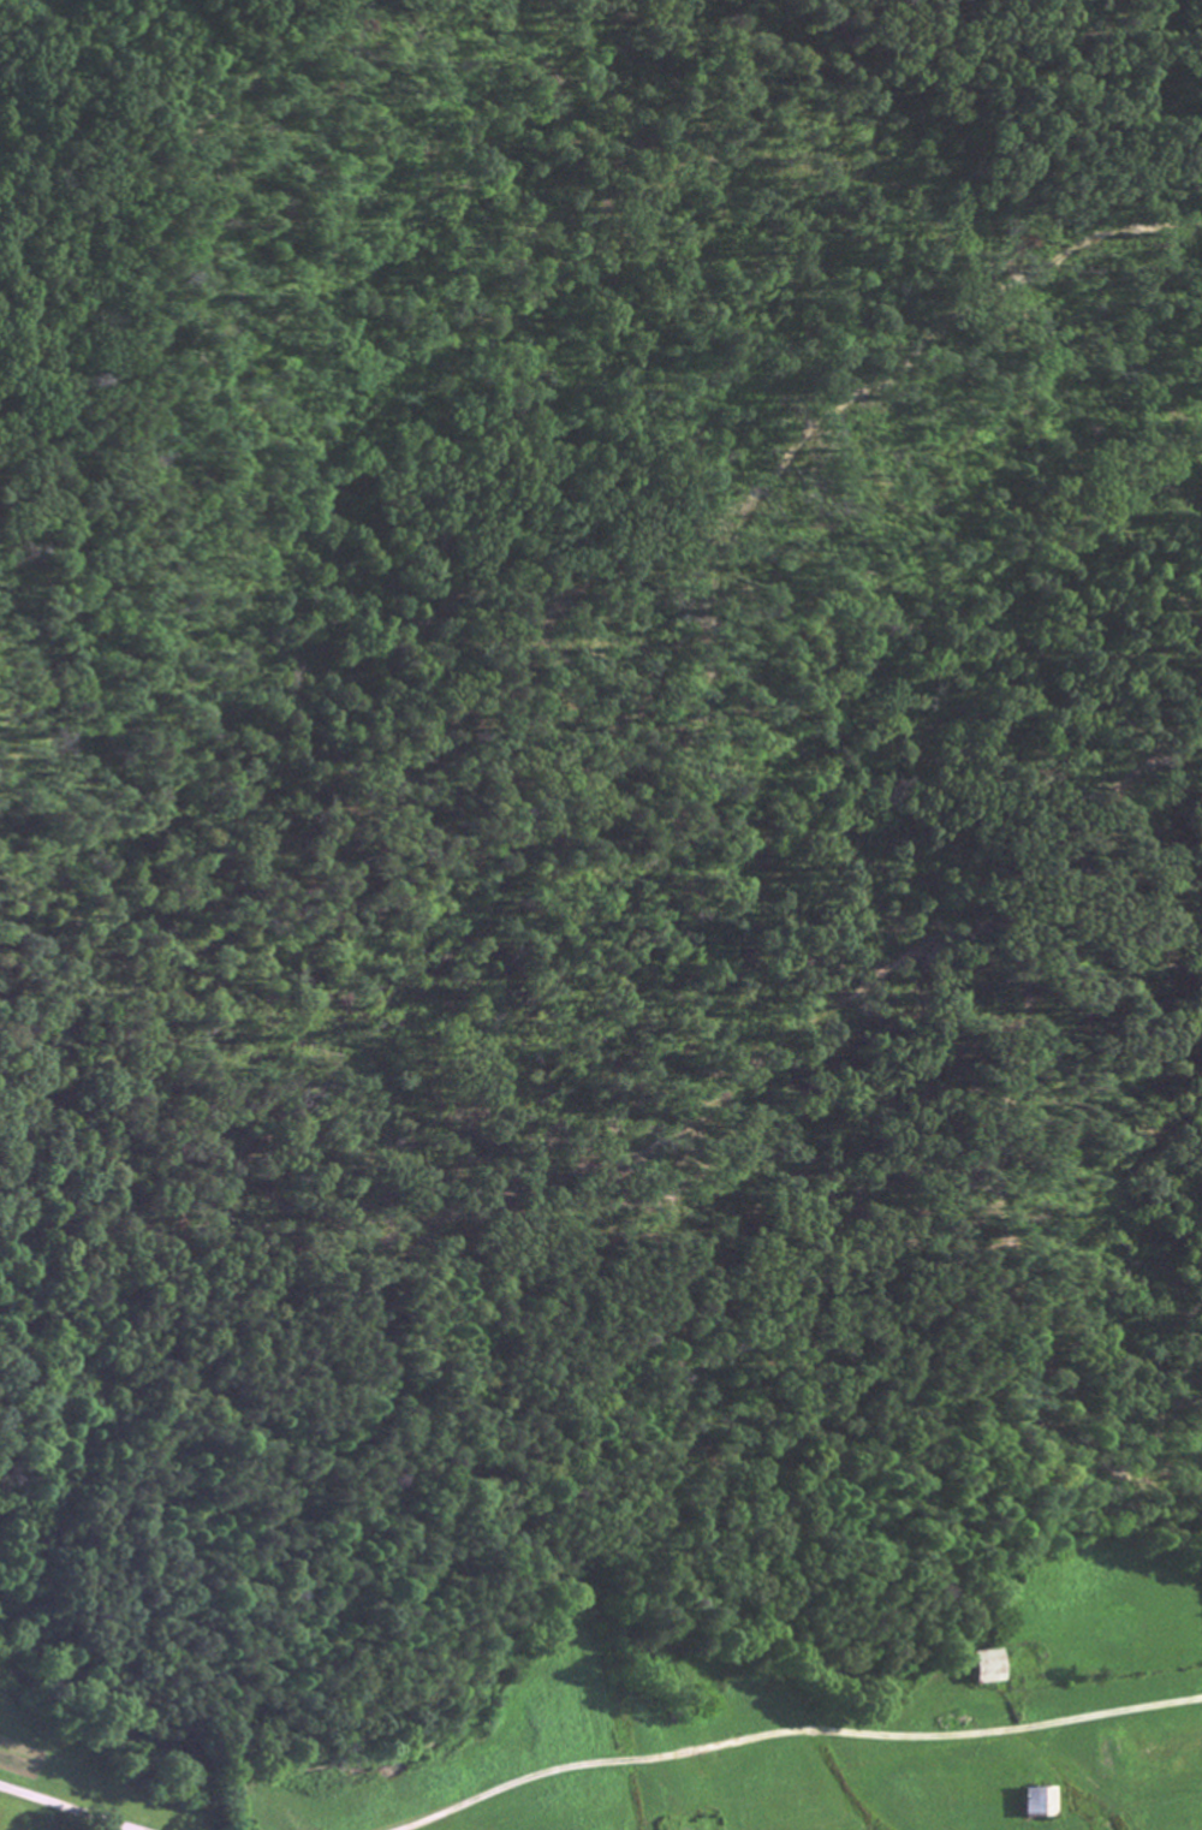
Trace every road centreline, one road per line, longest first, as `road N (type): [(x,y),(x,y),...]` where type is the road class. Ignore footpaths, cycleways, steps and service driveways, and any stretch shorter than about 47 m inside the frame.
road 1 (residential): [(411,1829),(584,1767),(686,1758)]
road 2 (residential): [(0,1788),(128,1829)]

